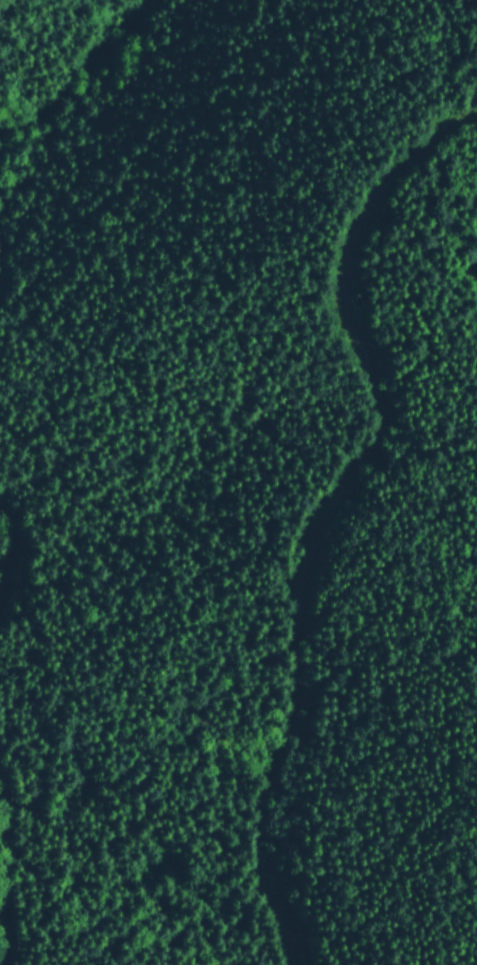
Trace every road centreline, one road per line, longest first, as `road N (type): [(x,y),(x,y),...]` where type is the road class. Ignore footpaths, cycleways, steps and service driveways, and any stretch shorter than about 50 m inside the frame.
road 1 (track): [(330,964),(330,652),(378,483),(414,416),(414,205),(476,132)]

